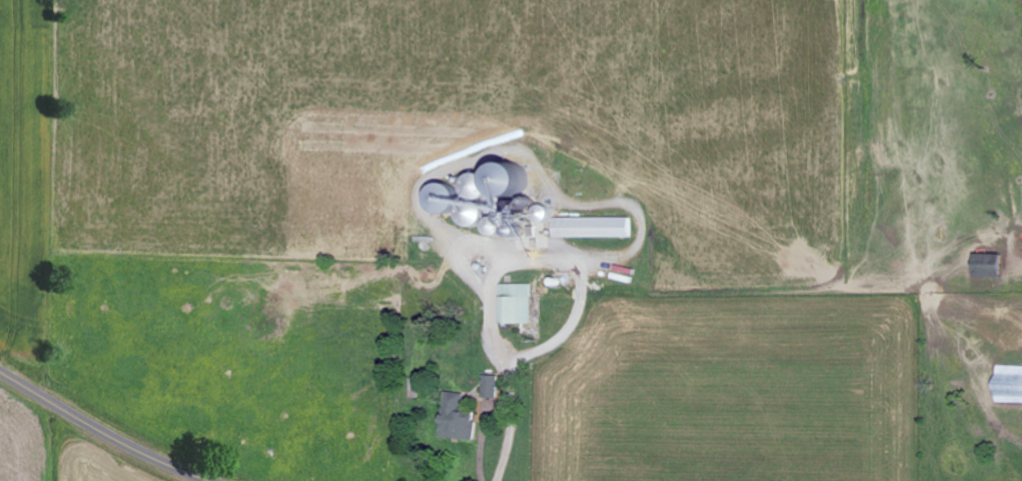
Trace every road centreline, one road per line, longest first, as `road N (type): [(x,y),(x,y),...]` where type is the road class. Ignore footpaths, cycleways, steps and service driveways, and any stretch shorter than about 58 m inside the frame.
road 1 (tertiary): [(0,369),(127,444),(213,480)]

